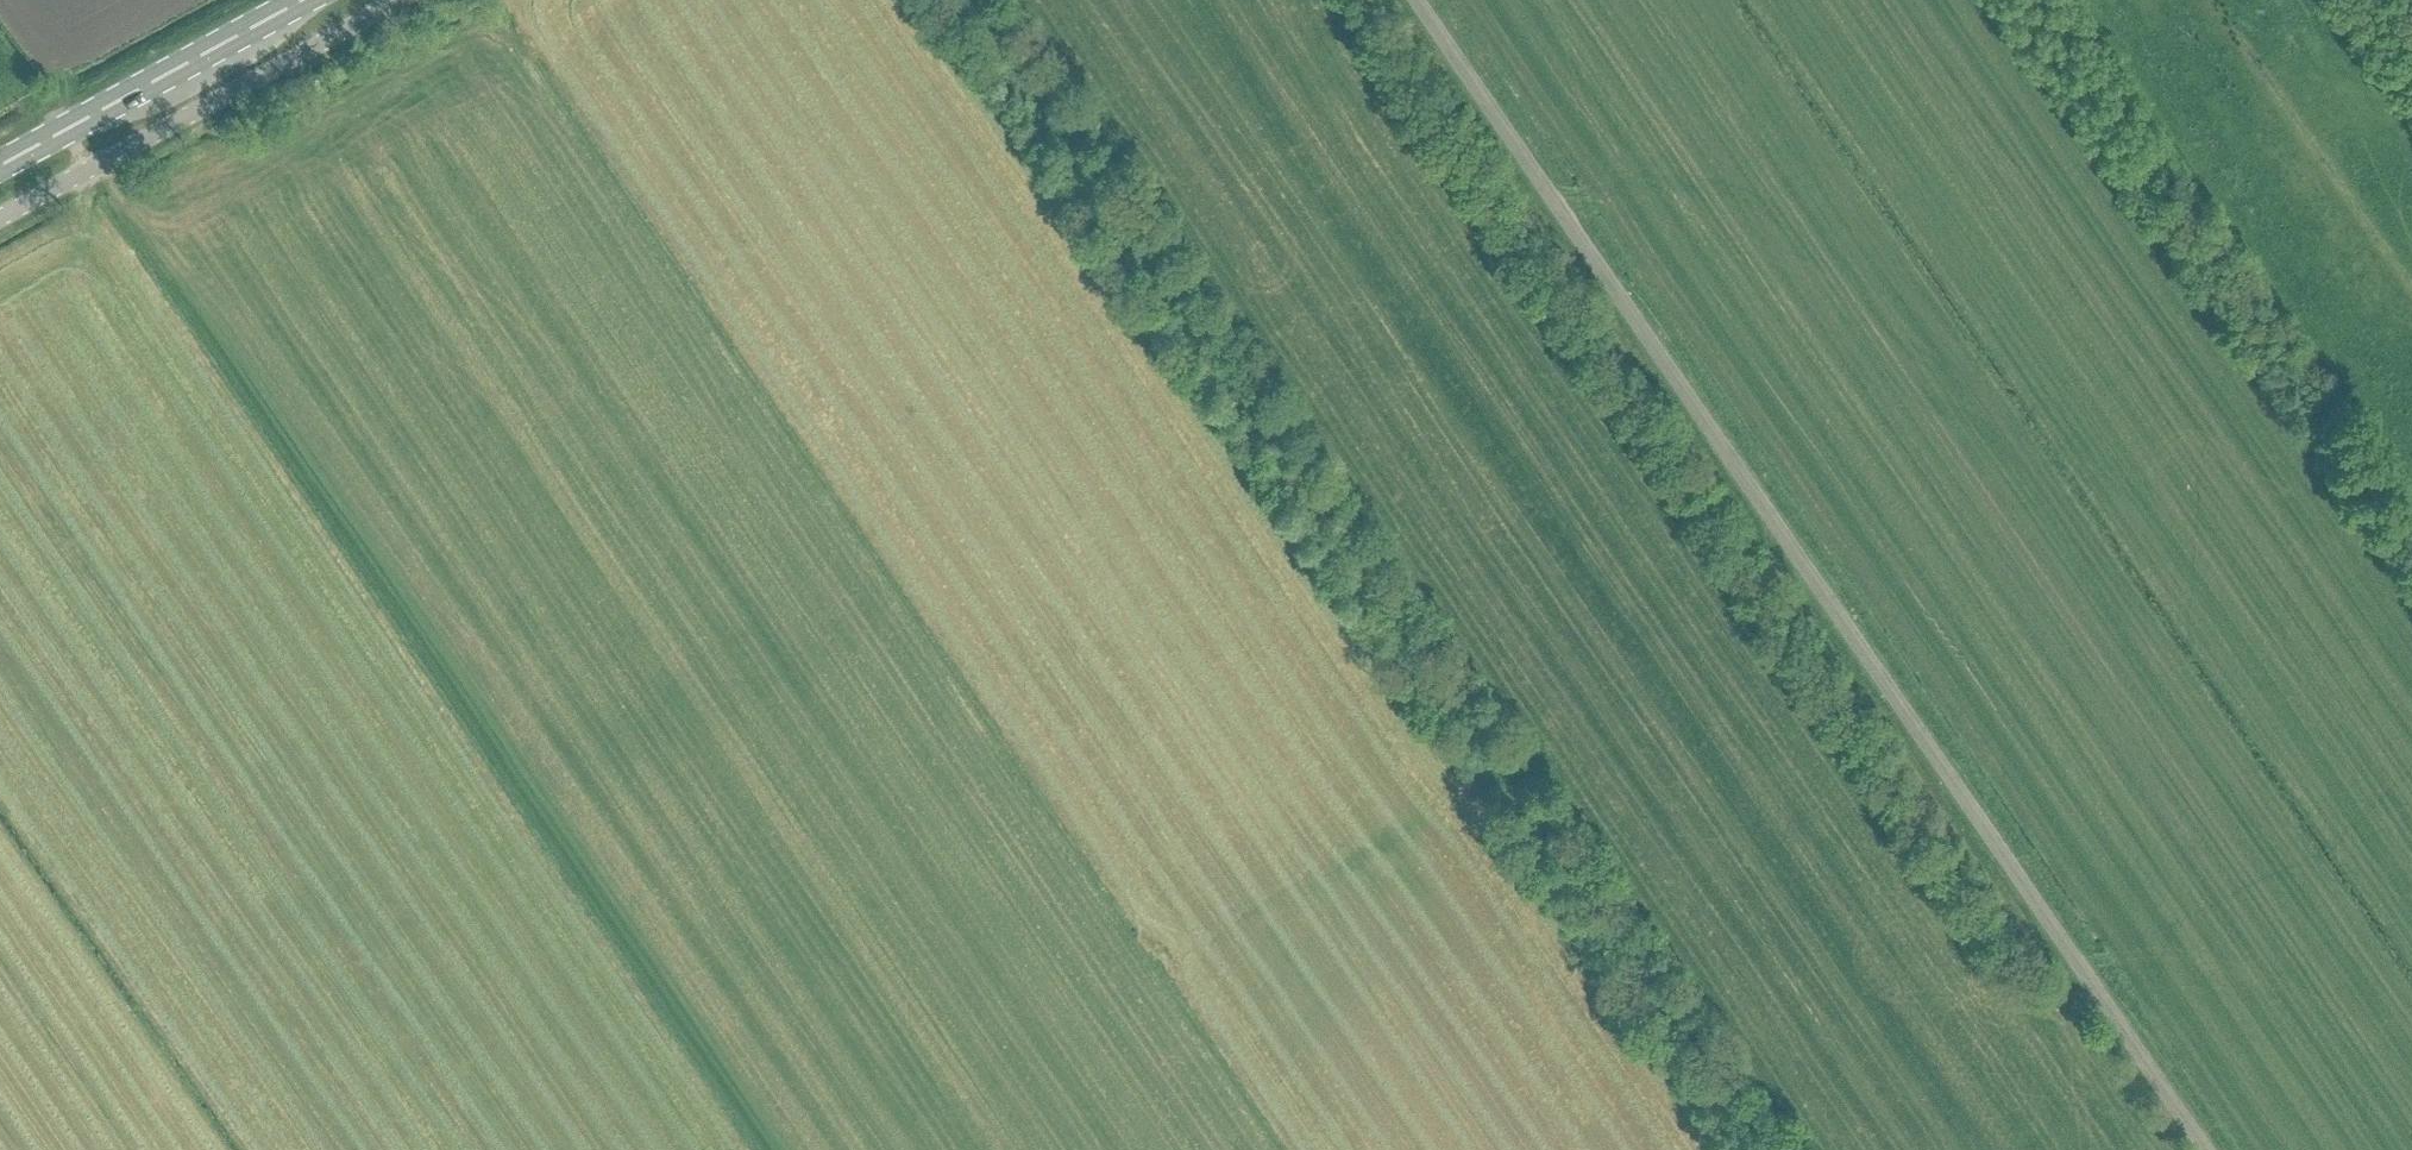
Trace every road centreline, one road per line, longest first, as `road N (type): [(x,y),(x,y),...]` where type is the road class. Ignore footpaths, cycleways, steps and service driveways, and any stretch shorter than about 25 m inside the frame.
road 1 (unclassified): [(2207,1149),(1417,0)]
road 2 (unclassified): [(0,215),(394,0)]
road 3 (primary): [(297,0),(0,163)]

